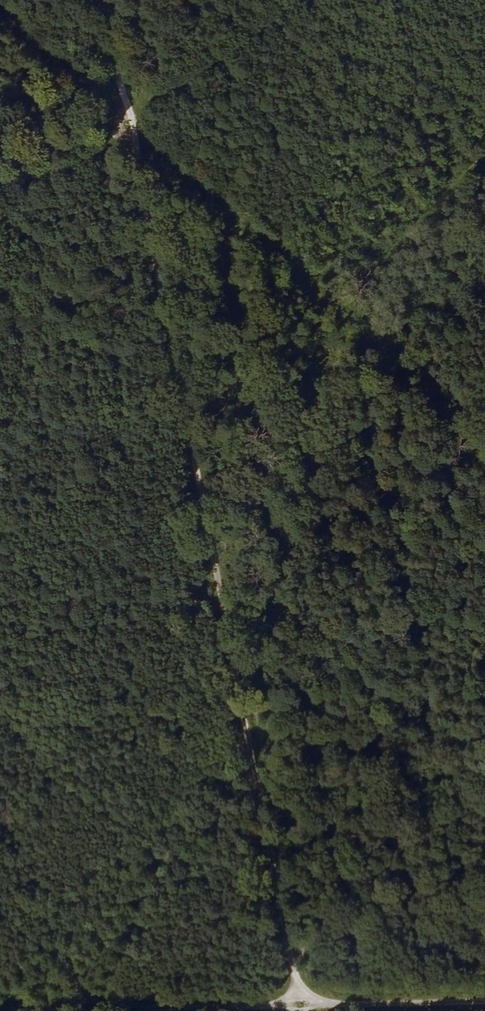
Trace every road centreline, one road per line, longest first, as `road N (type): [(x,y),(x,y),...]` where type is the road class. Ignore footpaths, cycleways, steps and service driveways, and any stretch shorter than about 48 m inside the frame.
road 1 (track): [(109,0),(302,1010)]
road 2 (track): [(134,124),(310,0)]
road 3 (track): [(302,1010),(484,1007)]
road 4 (track): [(0,208),(134,124)]
road 5 (track): [(134,124),(218,0)]

